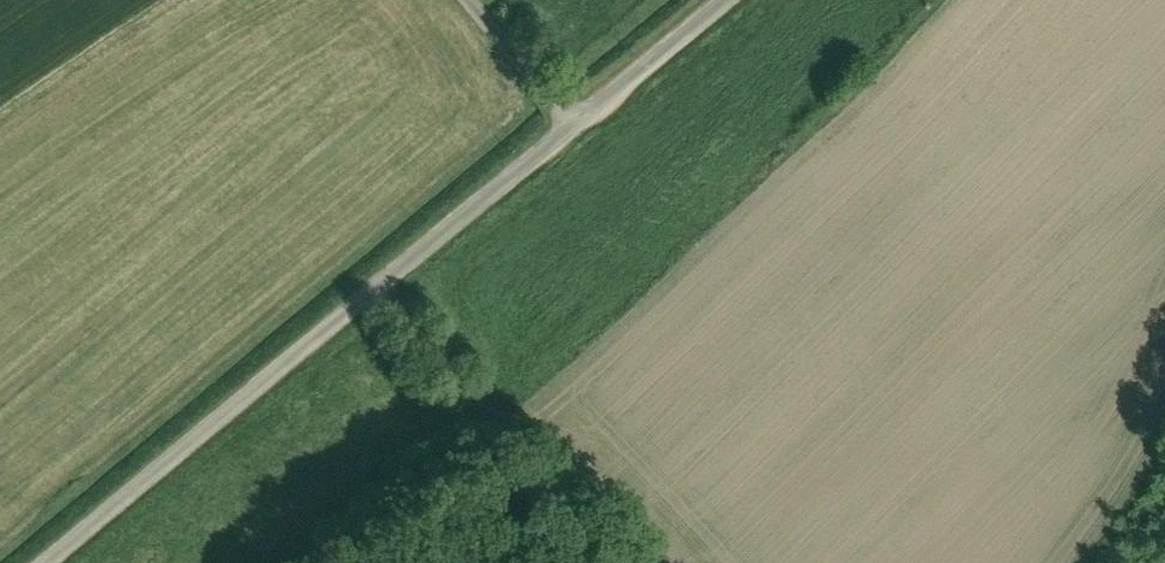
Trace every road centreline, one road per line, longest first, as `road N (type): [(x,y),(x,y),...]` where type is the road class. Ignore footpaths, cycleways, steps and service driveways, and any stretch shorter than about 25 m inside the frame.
road 1 (residential): [(692,0),(34,562)]
road 2 (track): [(570,102),(487,0)]

